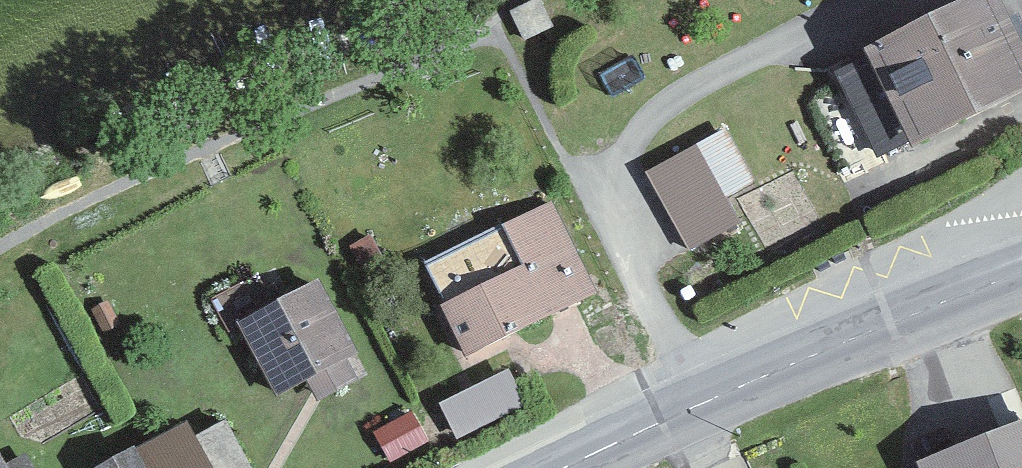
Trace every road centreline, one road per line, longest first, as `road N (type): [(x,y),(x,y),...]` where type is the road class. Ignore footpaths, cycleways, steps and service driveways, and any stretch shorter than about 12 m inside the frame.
road 1 (secondary): [(561,467),(959,297)]
road 2 (residential): [(1021,196),(989,222),(959,297)]

